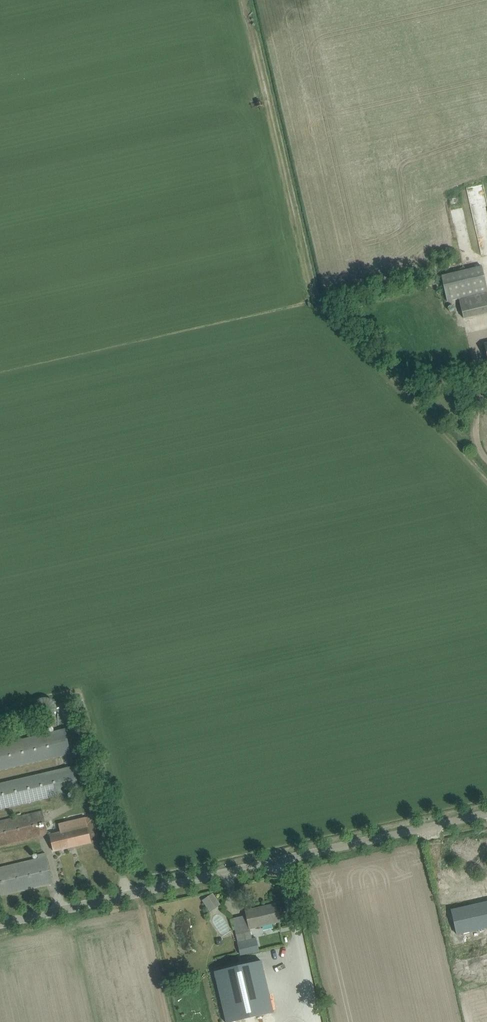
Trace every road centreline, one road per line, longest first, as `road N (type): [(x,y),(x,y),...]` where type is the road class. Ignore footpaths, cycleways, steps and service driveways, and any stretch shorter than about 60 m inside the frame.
road 1 (unclassified): [(0,926),(486,817)]

